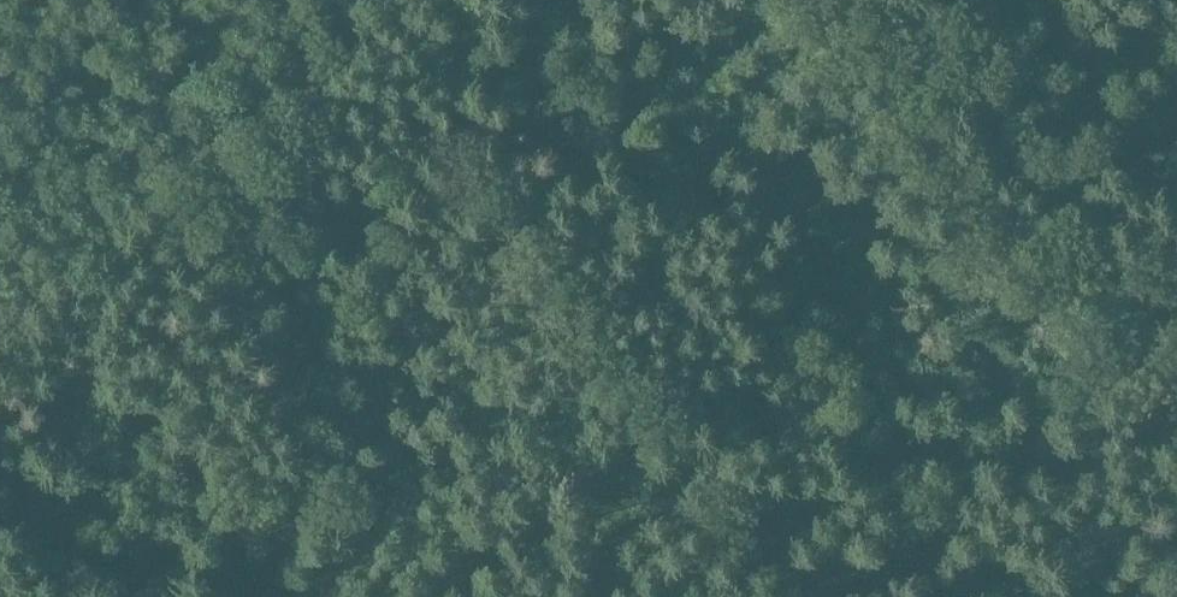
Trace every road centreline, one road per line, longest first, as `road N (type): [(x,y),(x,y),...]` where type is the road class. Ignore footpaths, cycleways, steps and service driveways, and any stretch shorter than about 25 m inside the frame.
road 1 (track): [(822,596),(1176,313)]
road 2 (track): [(0,459),(109,596)]

